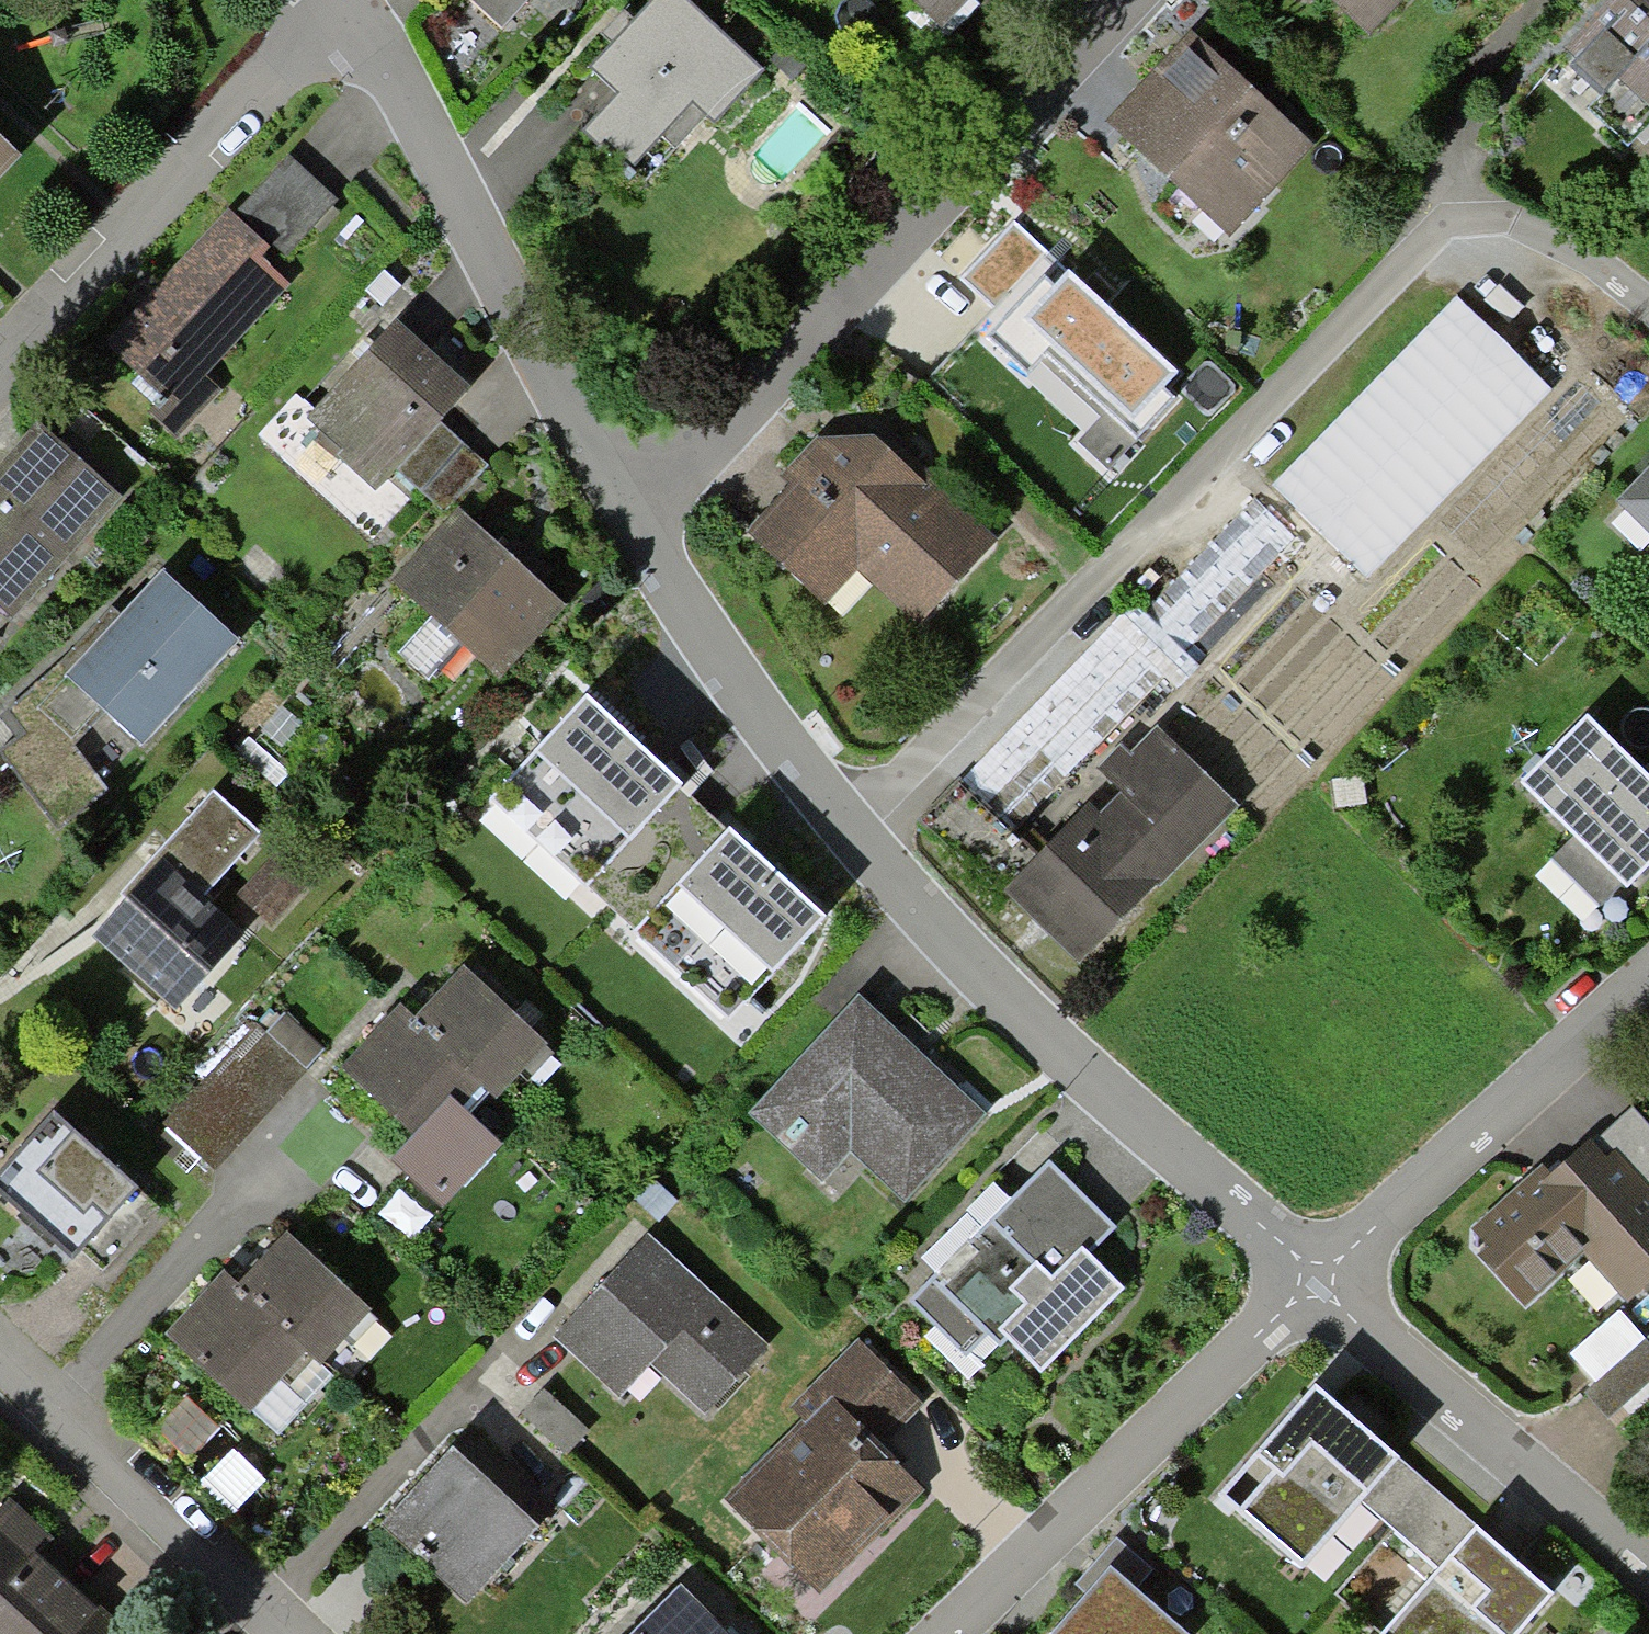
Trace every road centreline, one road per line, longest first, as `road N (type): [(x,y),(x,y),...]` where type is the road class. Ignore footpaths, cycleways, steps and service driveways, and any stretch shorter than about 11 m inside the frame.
road 1 (residential): [(856,838),(1417,243),(1483,227)]
road 2 (residential): [(629,504),(703,450),(1113,0)]
road 3 (residential): [(856,838),(954,956),(1296,1283)]
road 4 (residential): [(325,0),(629,504)]
road 5 (residential): [(934,1633),(1296,1283)]
road 6 (residential): [(0,354),(319,0)]
road 7 (residential): [(1296,1283),(1648,977)]
road 8 (residential): [(1296,1283),(1648,1576)]
road 9 (residential): [(629,504),(729,667),(856,838)]
road 10 (residential): [(0,1361),(291,1633)]

